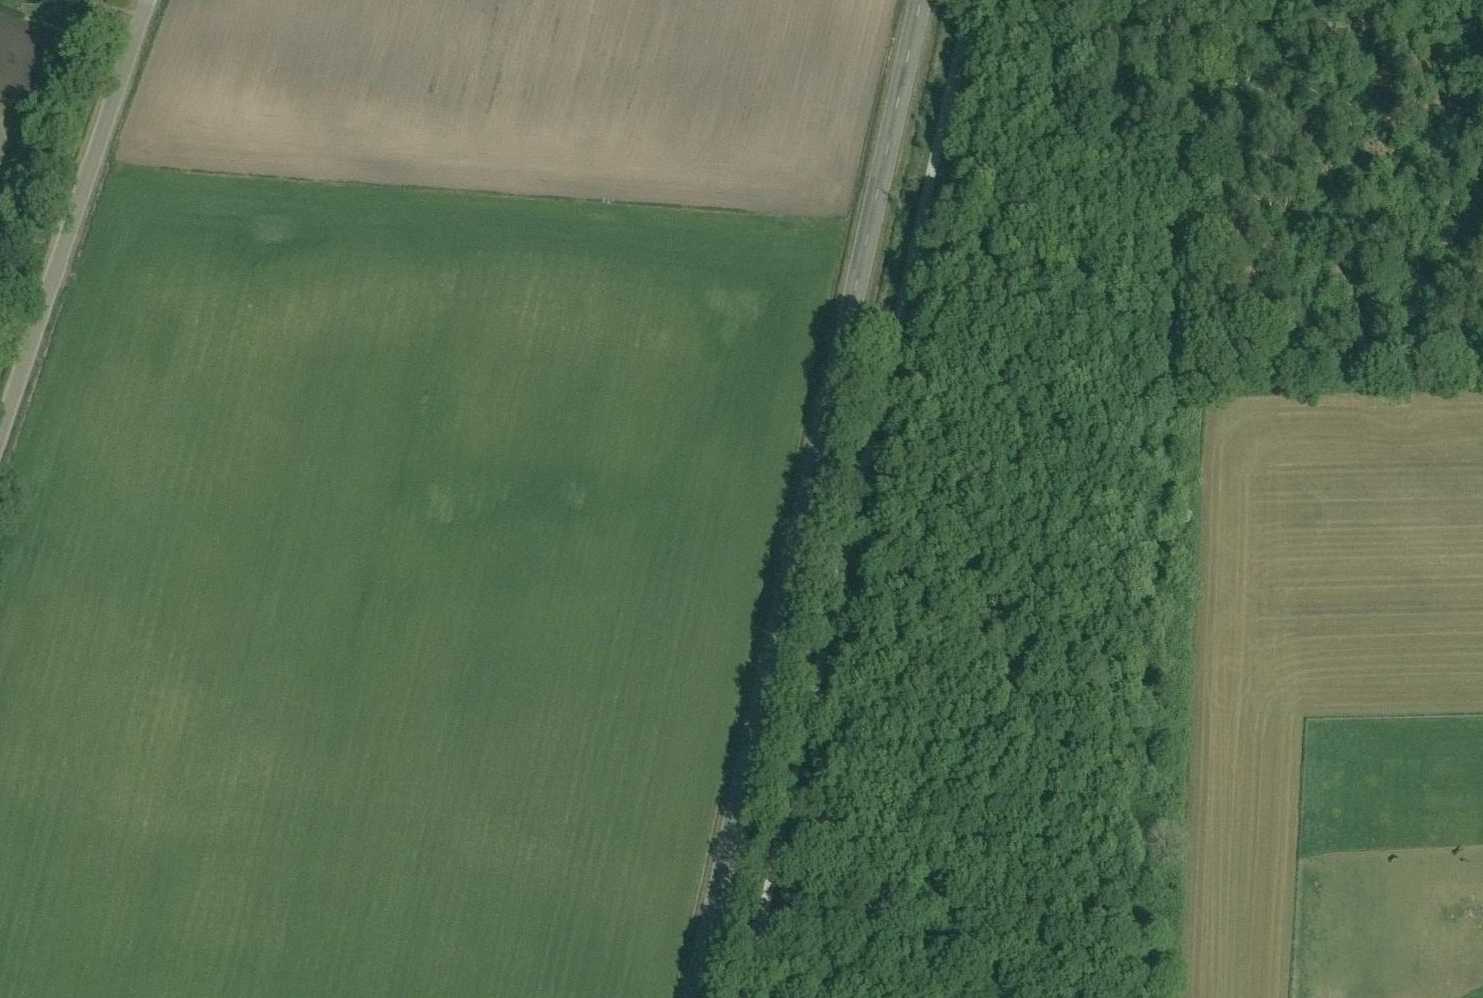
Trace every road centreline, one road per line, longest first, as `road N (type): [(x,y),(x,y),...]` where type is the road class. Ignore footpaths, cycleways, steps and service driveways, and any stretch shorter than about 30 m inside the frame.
road 1 (tertiary): [(921,0),(695,997)]
road 2 (unclassified): [(0,435),(147,0)]

